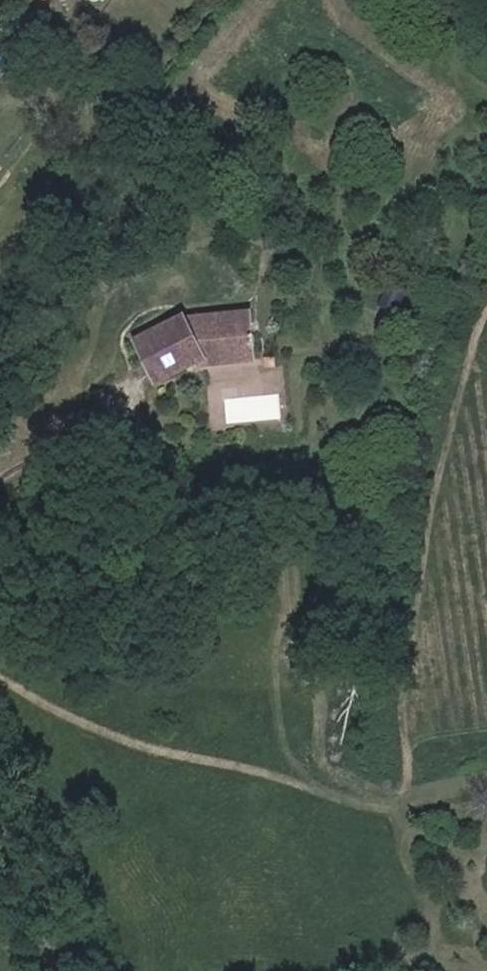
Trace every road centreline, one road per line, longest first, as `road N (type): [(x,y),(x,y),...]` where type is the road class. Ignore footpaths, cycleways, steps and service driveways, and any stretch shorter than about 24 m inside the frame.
road 1 (unclassified): [(0,847),(73,970)]

